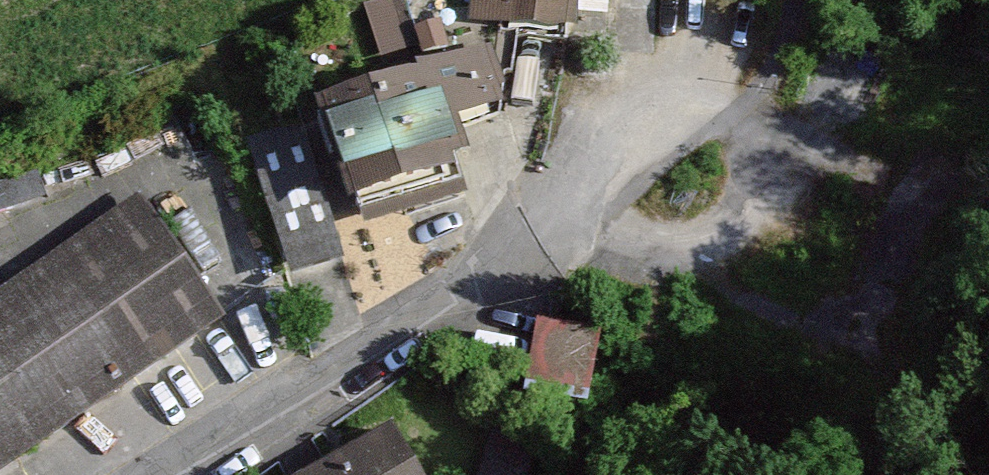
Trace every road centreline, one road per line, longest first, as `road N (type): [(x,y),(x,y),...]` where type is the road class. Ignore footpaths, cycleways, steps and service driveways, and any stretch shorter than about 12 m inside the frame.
road 1 (residential): [(183,474),(571,232),(763,123)]

